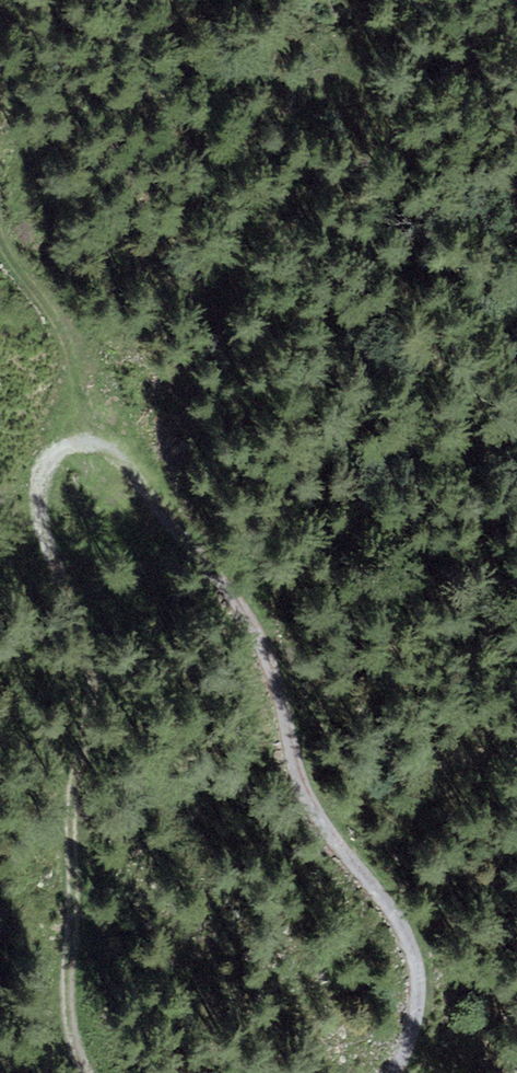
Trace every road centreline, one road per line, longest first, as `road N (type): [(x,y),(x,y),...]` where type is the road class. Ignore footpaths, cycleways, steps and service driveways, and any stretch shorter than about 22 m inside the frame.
road 1 (unclassified): [(115,452),(251,623),(310,803),(408,939),(417,1005),(394,1072)]
road 2 (track): [(97,1072),(75,983),(72,832),(93,664),(38,503),(39,478),(56,451),(87,442),(115,452)]
road 3 (track): [(87,442),(61,328),(0,237)]

